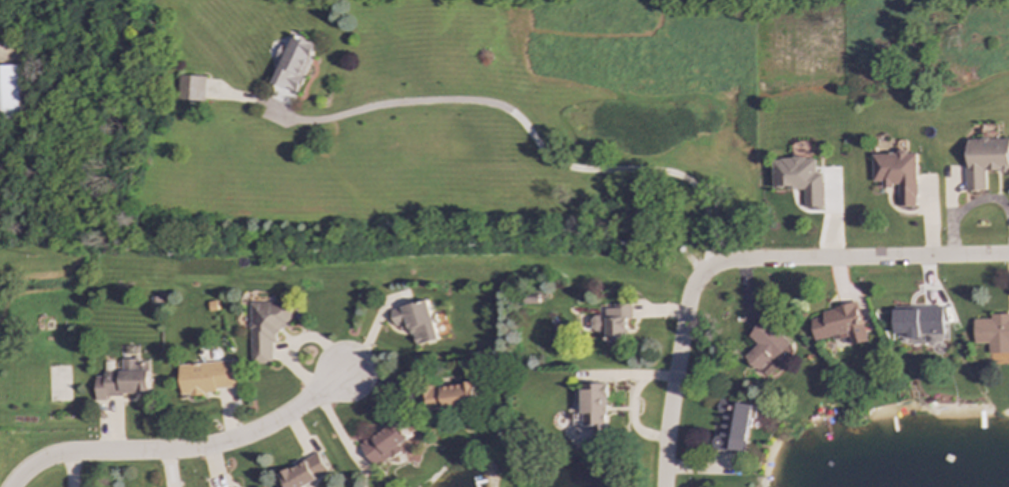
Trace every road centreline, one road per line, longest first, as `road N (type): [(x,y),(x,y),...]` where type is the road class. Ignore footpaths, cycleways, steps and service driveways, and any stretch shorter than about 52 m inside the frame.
road 1 (residential): [(12,486),(49,458),(185,450),(250,434),(345,369)]
road 2 (residential): [(710,268),(1008,257)]
road 3 (residential): [(660,486),(686,301),(710,268)]

